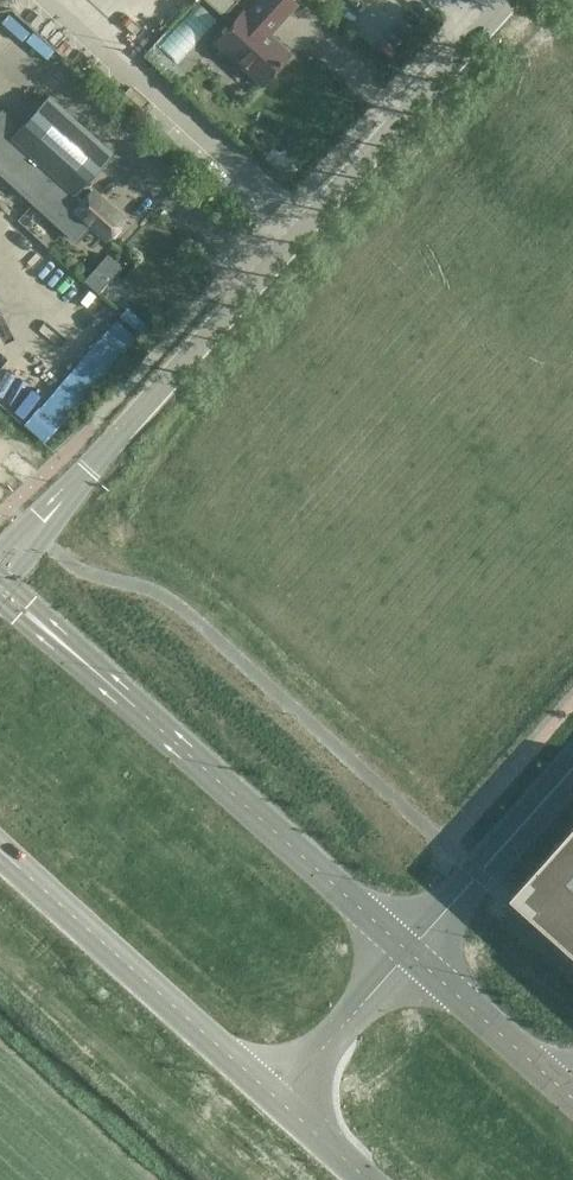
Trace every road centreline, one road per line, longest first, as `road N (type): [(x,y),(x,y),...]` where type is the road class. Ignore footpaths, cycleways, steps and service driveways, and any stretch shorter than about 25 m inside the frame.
road 1 (tertiary): [(34,530),(508,0)]
road 2 (unclassified): [(408,953),(42,628)]
road 3 (unclassified): [(0,850),(276,1102)]
road 4 (unclassified): [(572,1099),(408,953)]
road 5 (unclassified): [(276,1102),(408,953)]
road 6 (unclassified): [(572,765),(478,872)]

